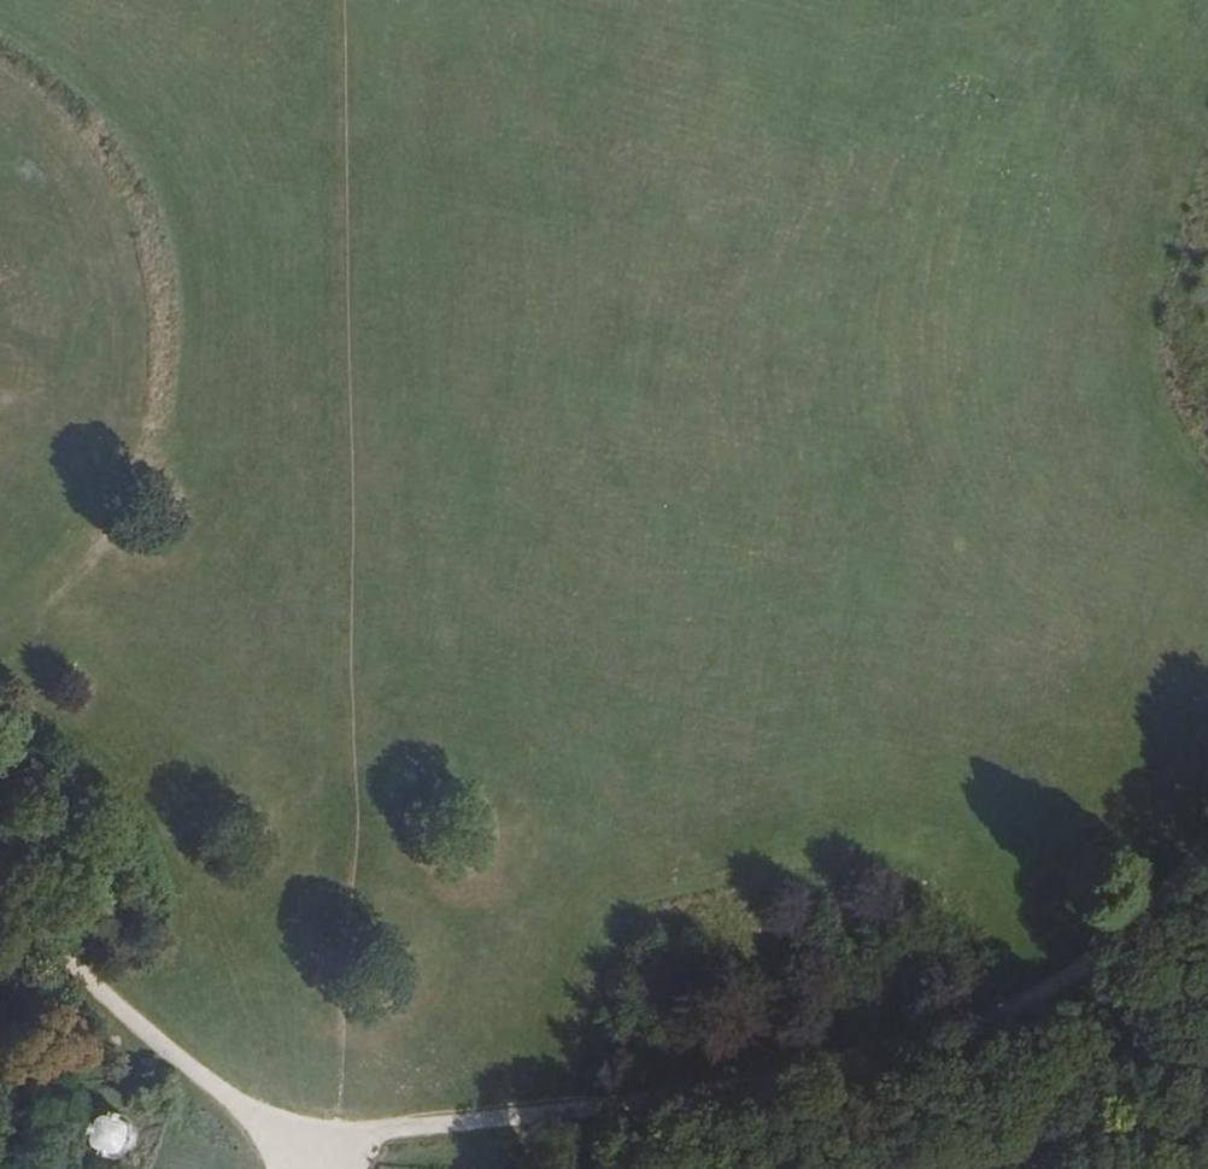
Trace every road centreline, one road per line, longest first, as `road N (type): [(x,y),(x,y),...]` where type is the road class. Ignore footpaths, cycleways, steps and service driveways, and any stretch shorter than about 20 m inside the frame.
road 1 (track): [(322,1135),(719,1095),(803,1083),(952,1043),(1102,955),(1166,894),(1207,835)]
road 2 (track): [(322,1135),(265,1119),(200,1075),(71,960),(0,913)]

